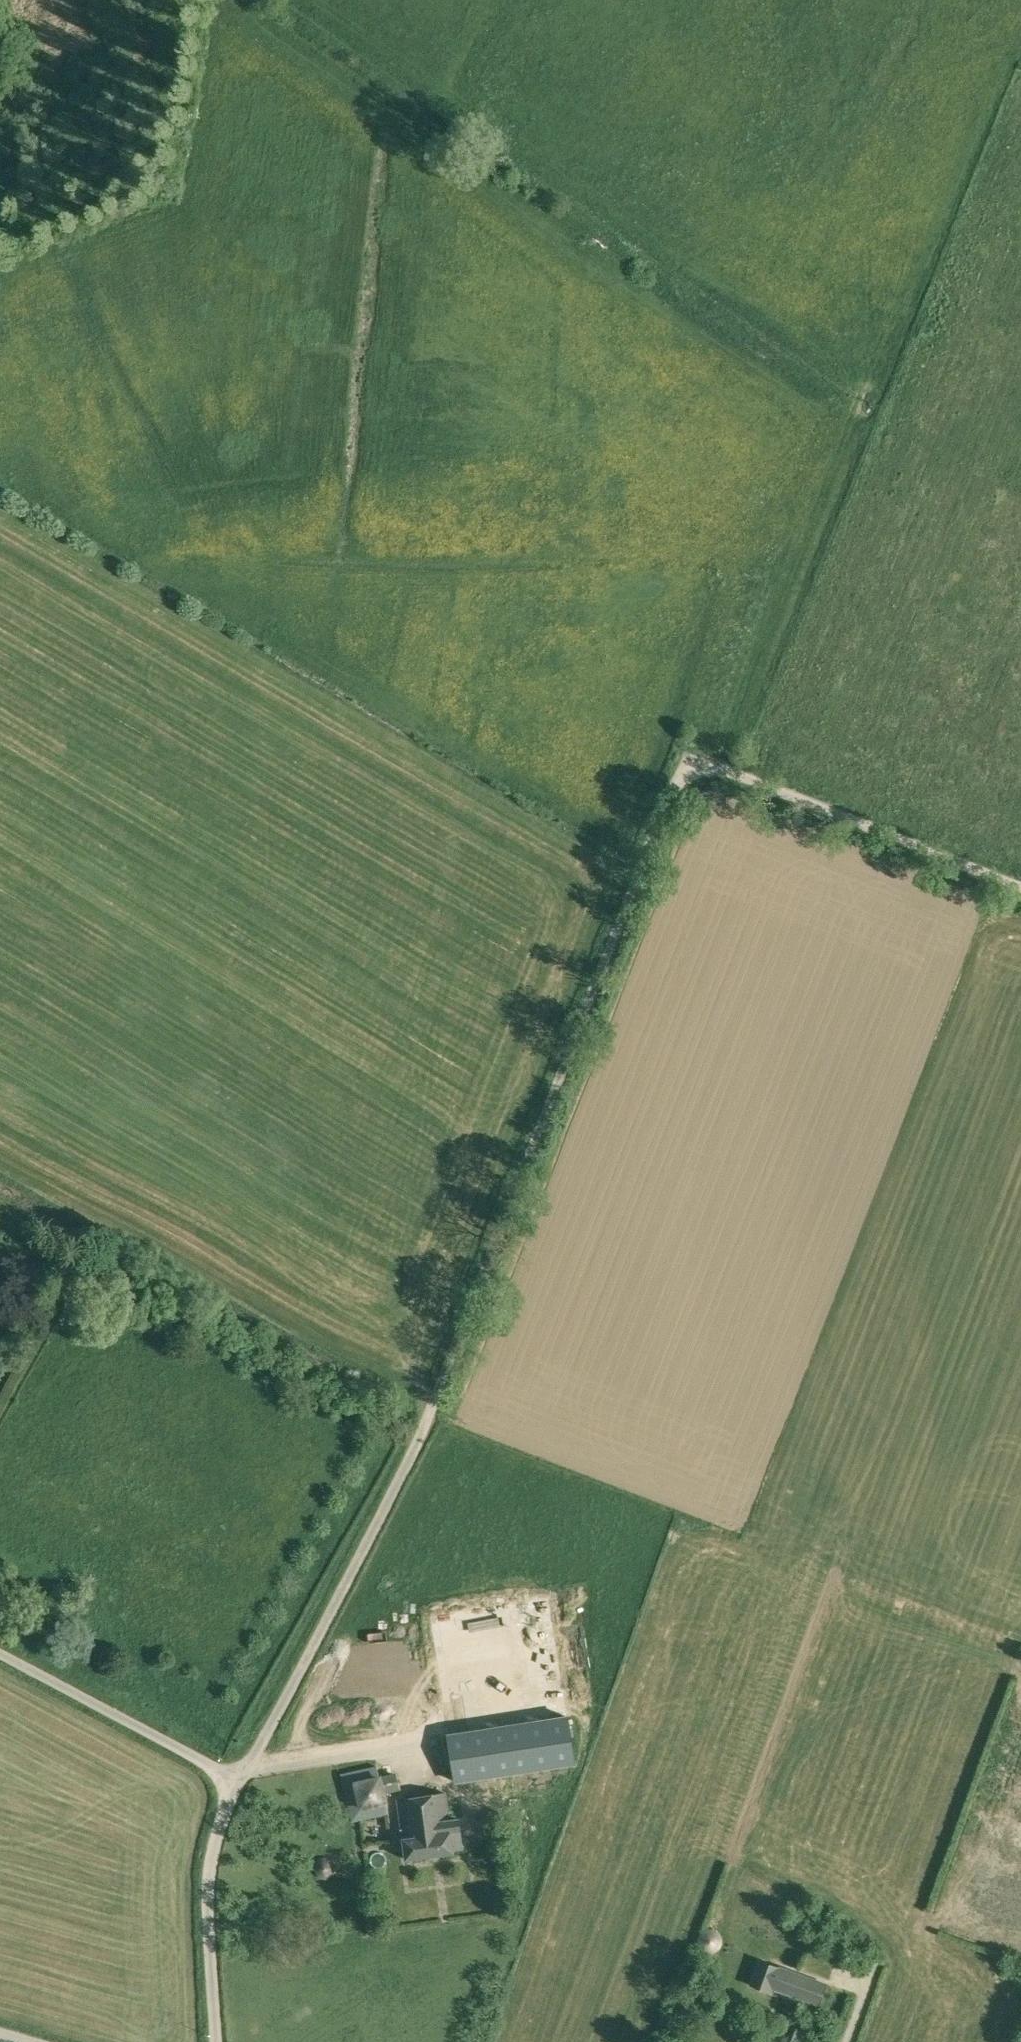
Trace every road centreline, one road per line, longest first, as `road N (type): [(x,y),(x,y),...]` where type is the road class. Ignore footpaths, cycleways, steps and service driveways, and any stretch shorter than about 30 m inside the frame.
road 1 (residential): [(216,2041),(208,1898),(223,1816),(433,1406),(686,757)]
road 2 (unclassified): [(1020,886),(686,757)]

